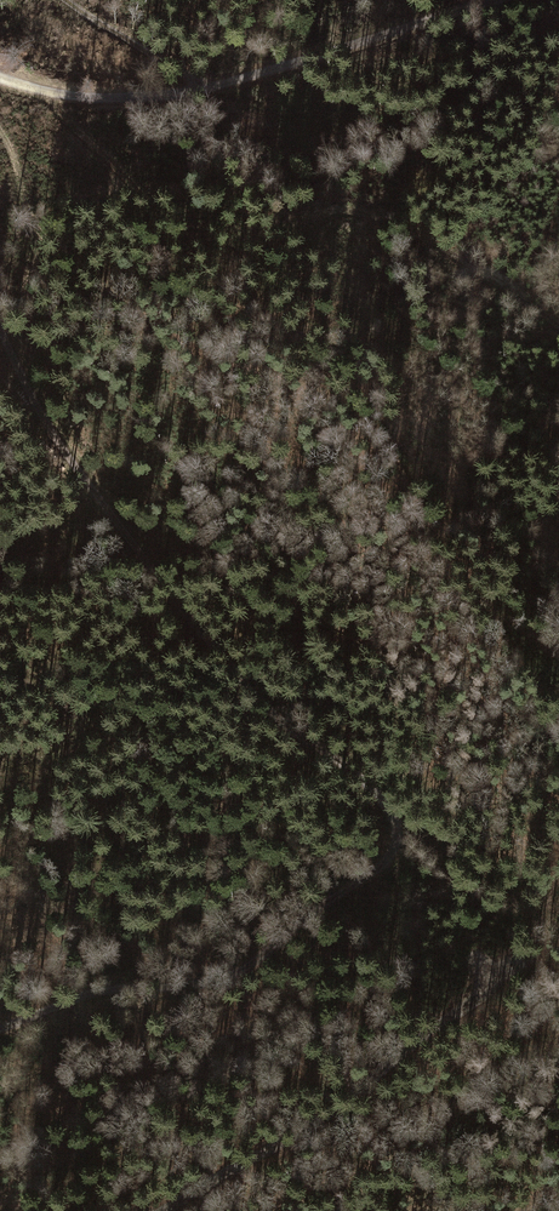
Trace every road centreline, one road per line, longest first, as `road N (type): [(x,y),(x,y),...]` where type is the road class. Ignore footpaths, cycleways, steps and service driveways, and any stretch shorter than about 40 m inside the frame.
road 1 (track): [(0,1029),(96,990),(199,984),(247,967),(321,901),(372,872),(397,828),(388,805),(351,769),(251,693),(61,457),(0,333)]
road 2 (track): [(0,79),(99,99),(209,87),(501,0)]
road 3 (track): [(167,1210),(302,1132),(468,1008),(495,976)]
road 4 (track): [(209,87),(63,0)]

